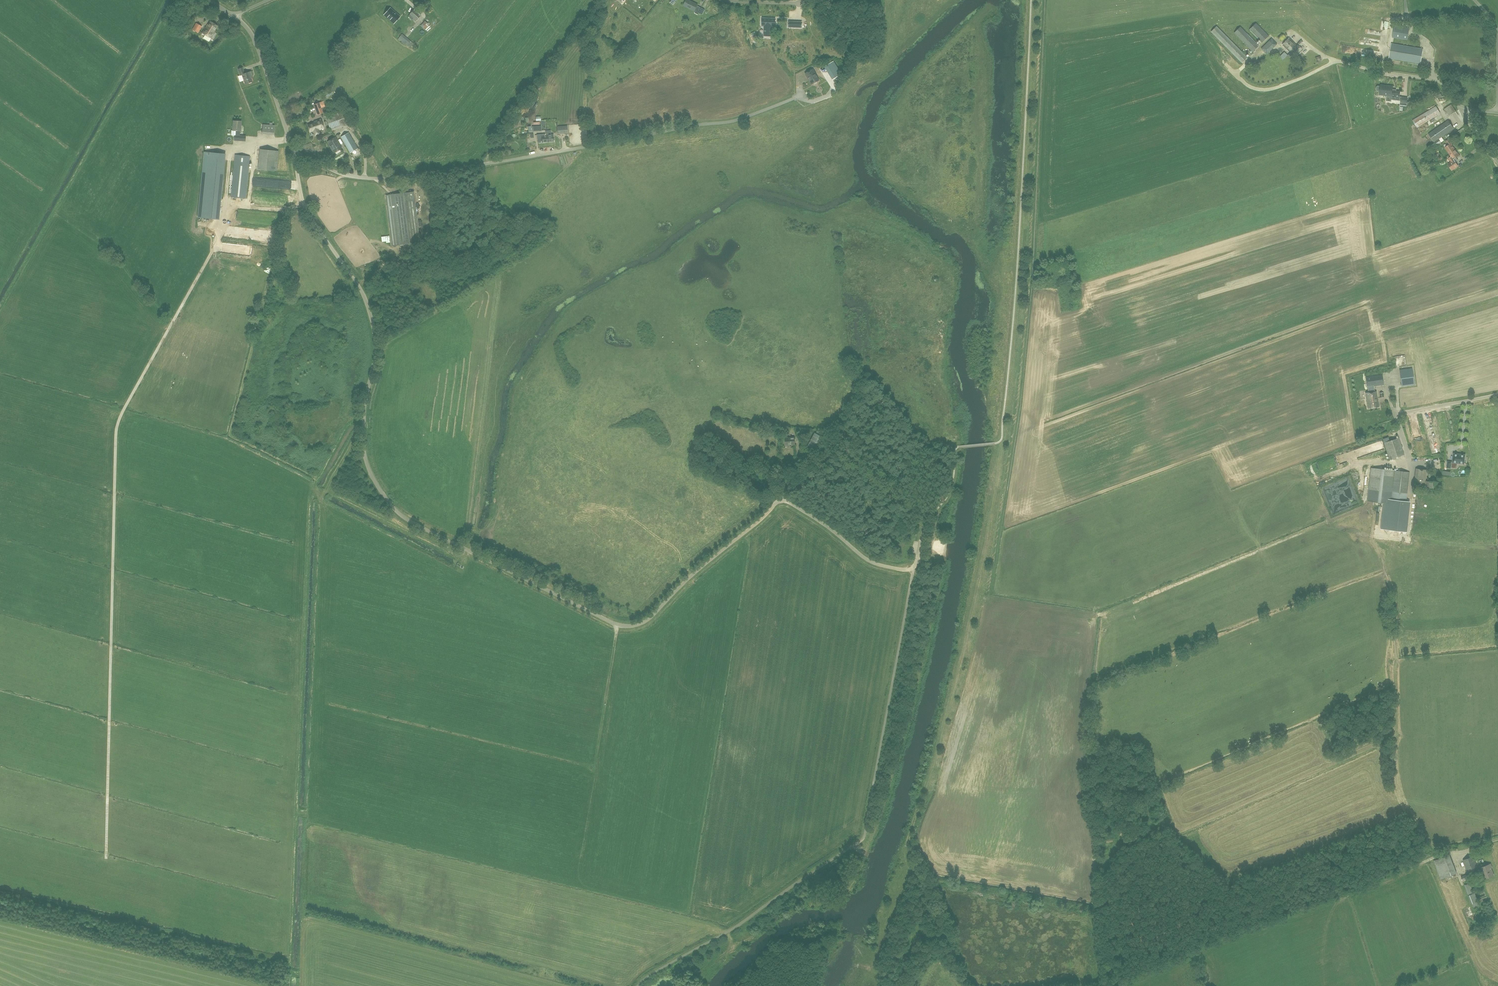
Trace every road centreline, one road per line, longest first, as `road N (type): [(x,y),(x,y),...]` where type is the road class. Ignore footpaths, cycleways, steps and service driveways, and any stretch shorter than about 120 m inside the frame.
road 1 (unclassified): [(913,568),(871,562),(781,501),(650,618),(623,626),(404,518),(365,458),(372,321),(360,288),(307,212),(291,147)]
road 2 (unclassified): [(291,147),(345,175),(391,178),(697,129),(791,101)]
road 3 (unclassified): [(291,147),(256,41),(234,15)]
road 4 (track): [(1099,903),(1116,846),(1174,820)]

